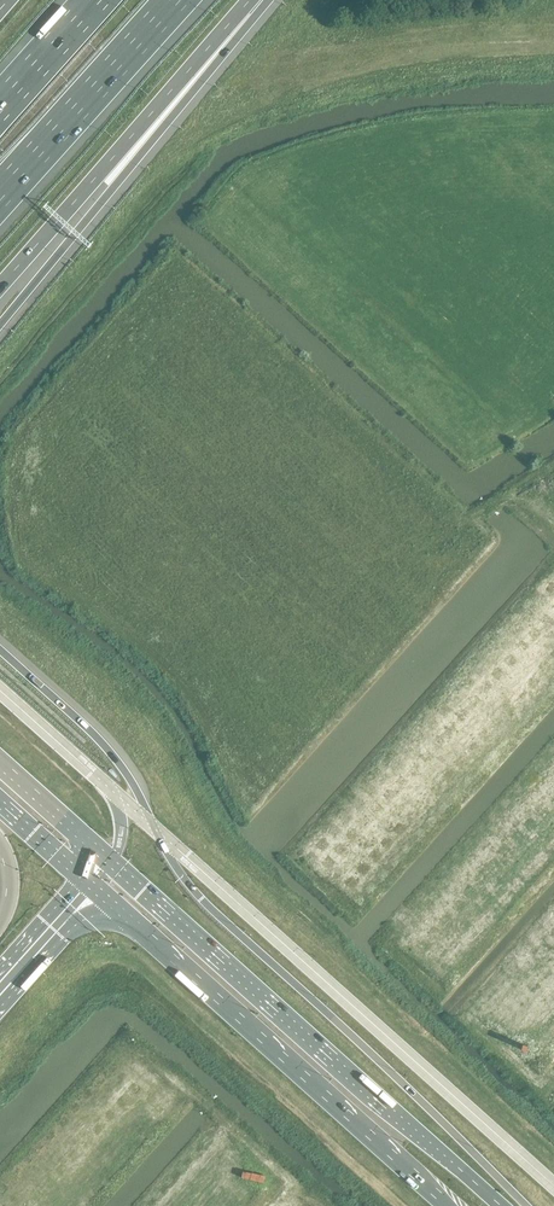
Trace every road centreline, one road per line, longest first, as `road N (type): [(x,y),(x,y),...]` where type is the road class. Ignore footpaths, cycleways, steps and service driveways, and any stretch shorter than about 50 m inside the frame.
road 1 (motorway): [(527,1205),(201,898),(114,755),(0,650)]
road 2 (trunk): [(501,1205),(114,859)]
road 3 (trunk): [(91,884),(445,1205)]
road 4 (motorway): [(0,325),(260,0)]
road 5 (motorway): [(0,285),(254,0)]
road 6 (motorway): [(0,196),(175,0)]
road 7 (trunk): [(114,859),(0,760)]
road 8 (motorway): [(96,0),(0,107)]
road 9 (motorway): [(0,988),(91,884)]
road 10 (trunk): [(0,803),(91,884)]

